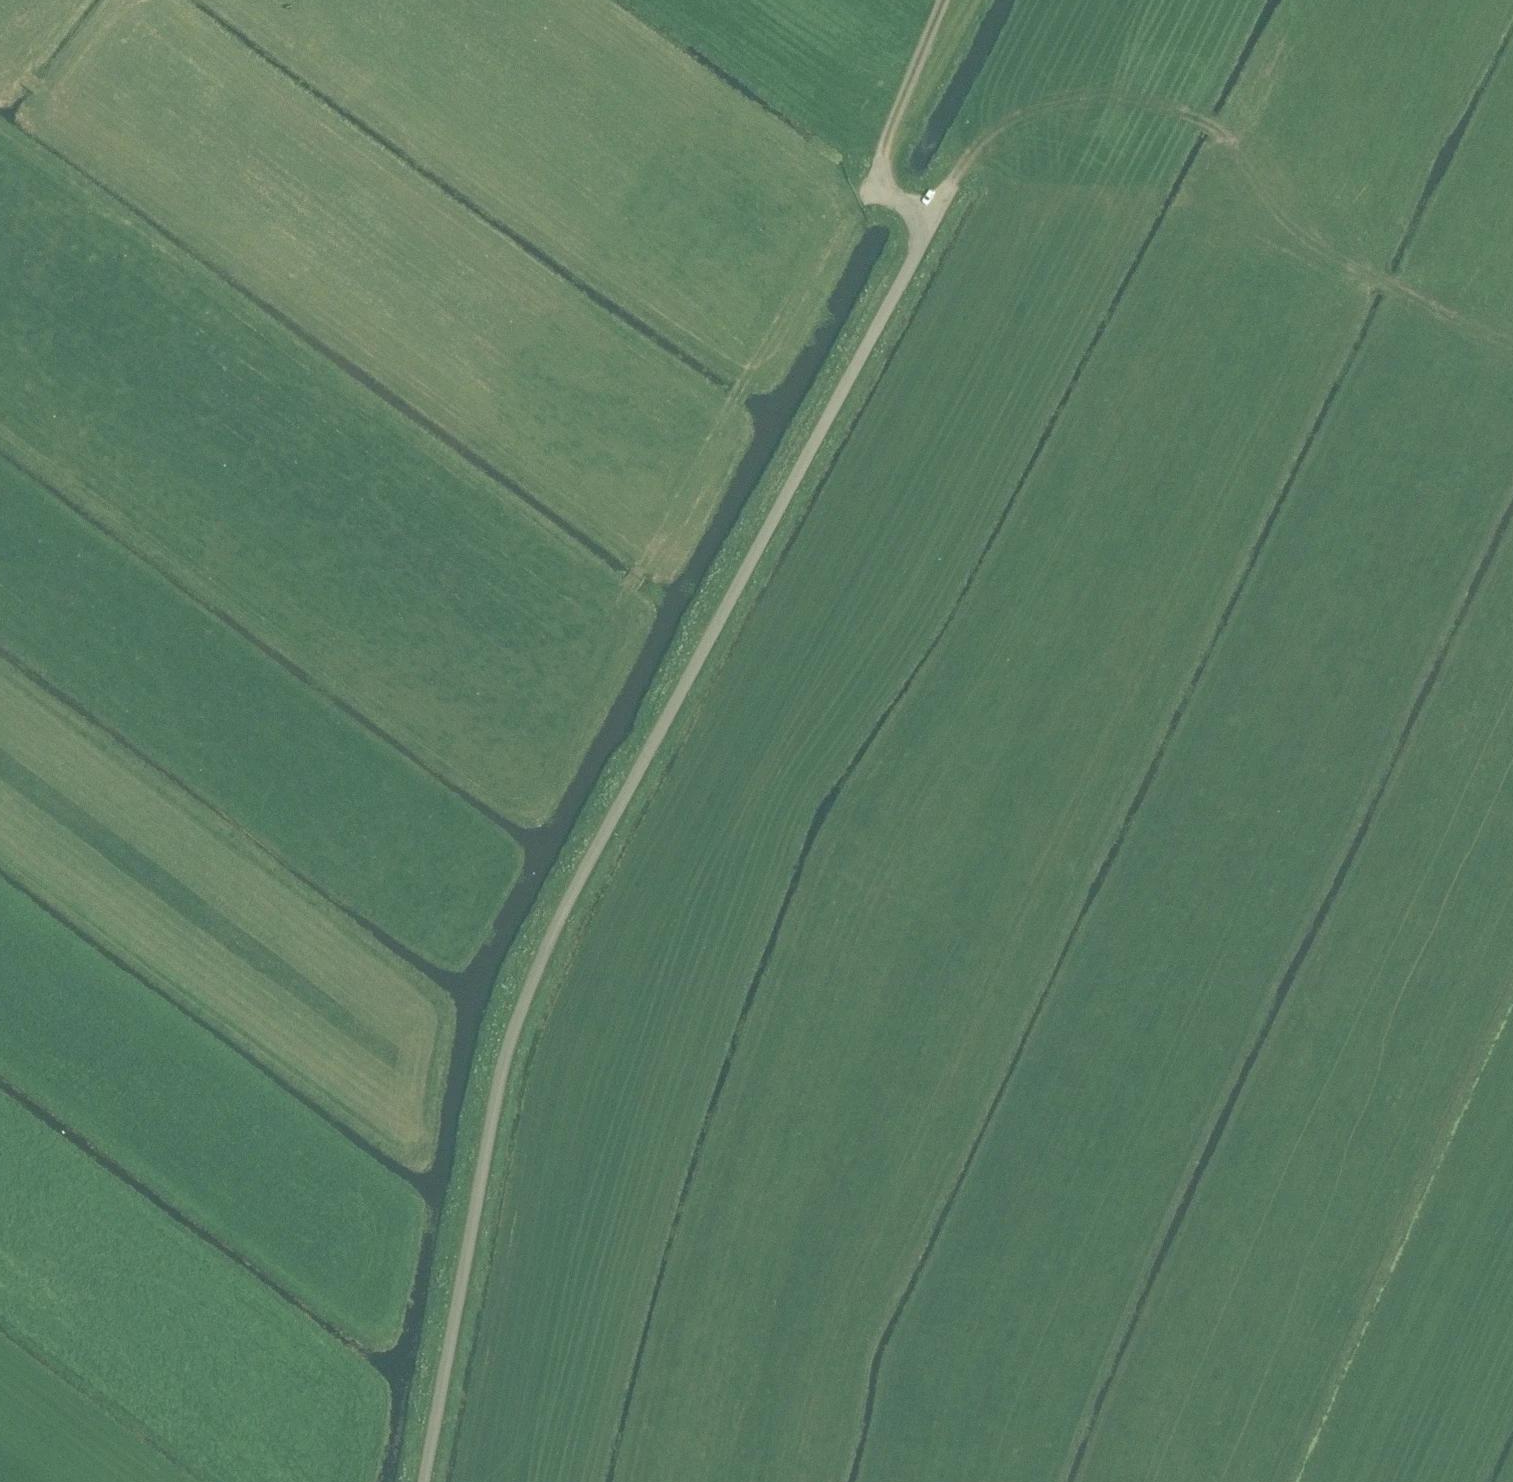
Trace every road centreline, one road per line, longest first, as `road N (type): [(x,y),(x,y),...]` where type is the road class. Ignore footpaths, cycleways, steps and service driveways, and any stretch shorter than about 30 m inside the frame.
road 1 (track): [(423,1481),(500,1077),(540,959),(929,221)]
road 2 (track): [(881,175),(888,138),(949,0)]

